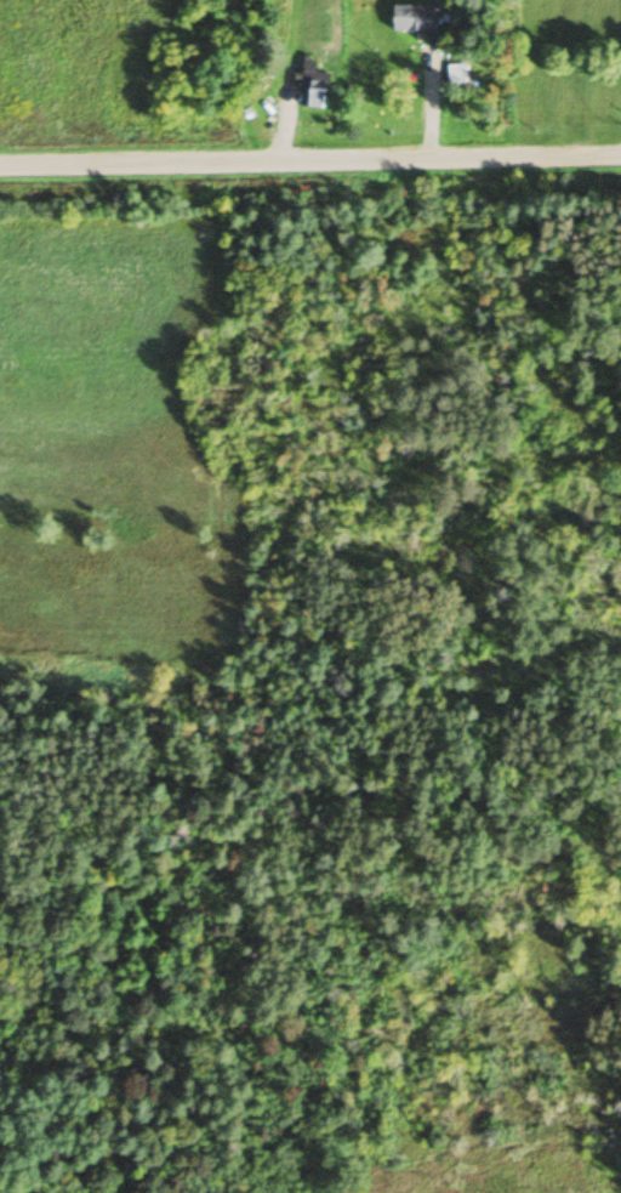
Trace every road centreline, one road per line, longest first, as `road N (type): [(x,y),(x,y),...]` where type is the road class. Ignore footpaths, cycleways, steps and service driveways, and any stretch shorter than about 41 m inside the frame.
road 1 (tertiary): [(0,164),(620,153)]

